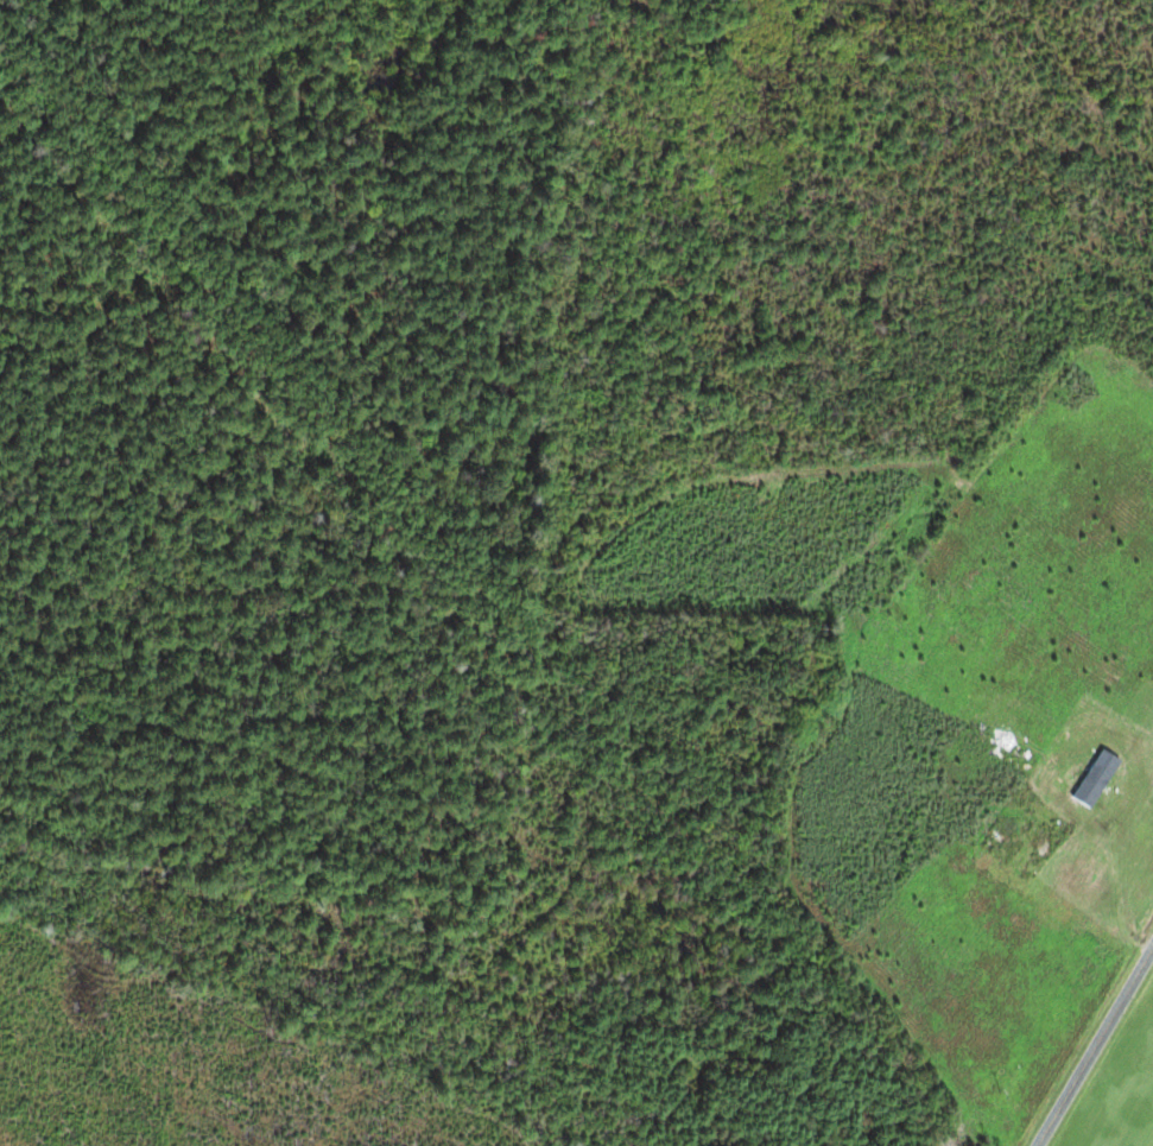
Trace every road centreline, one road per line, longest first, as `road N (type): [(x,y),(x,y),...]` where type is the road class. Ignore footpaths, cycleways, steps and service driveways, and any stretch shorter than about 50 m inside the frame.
road 1 (residential): [(1037,1145),(1152,948)]

